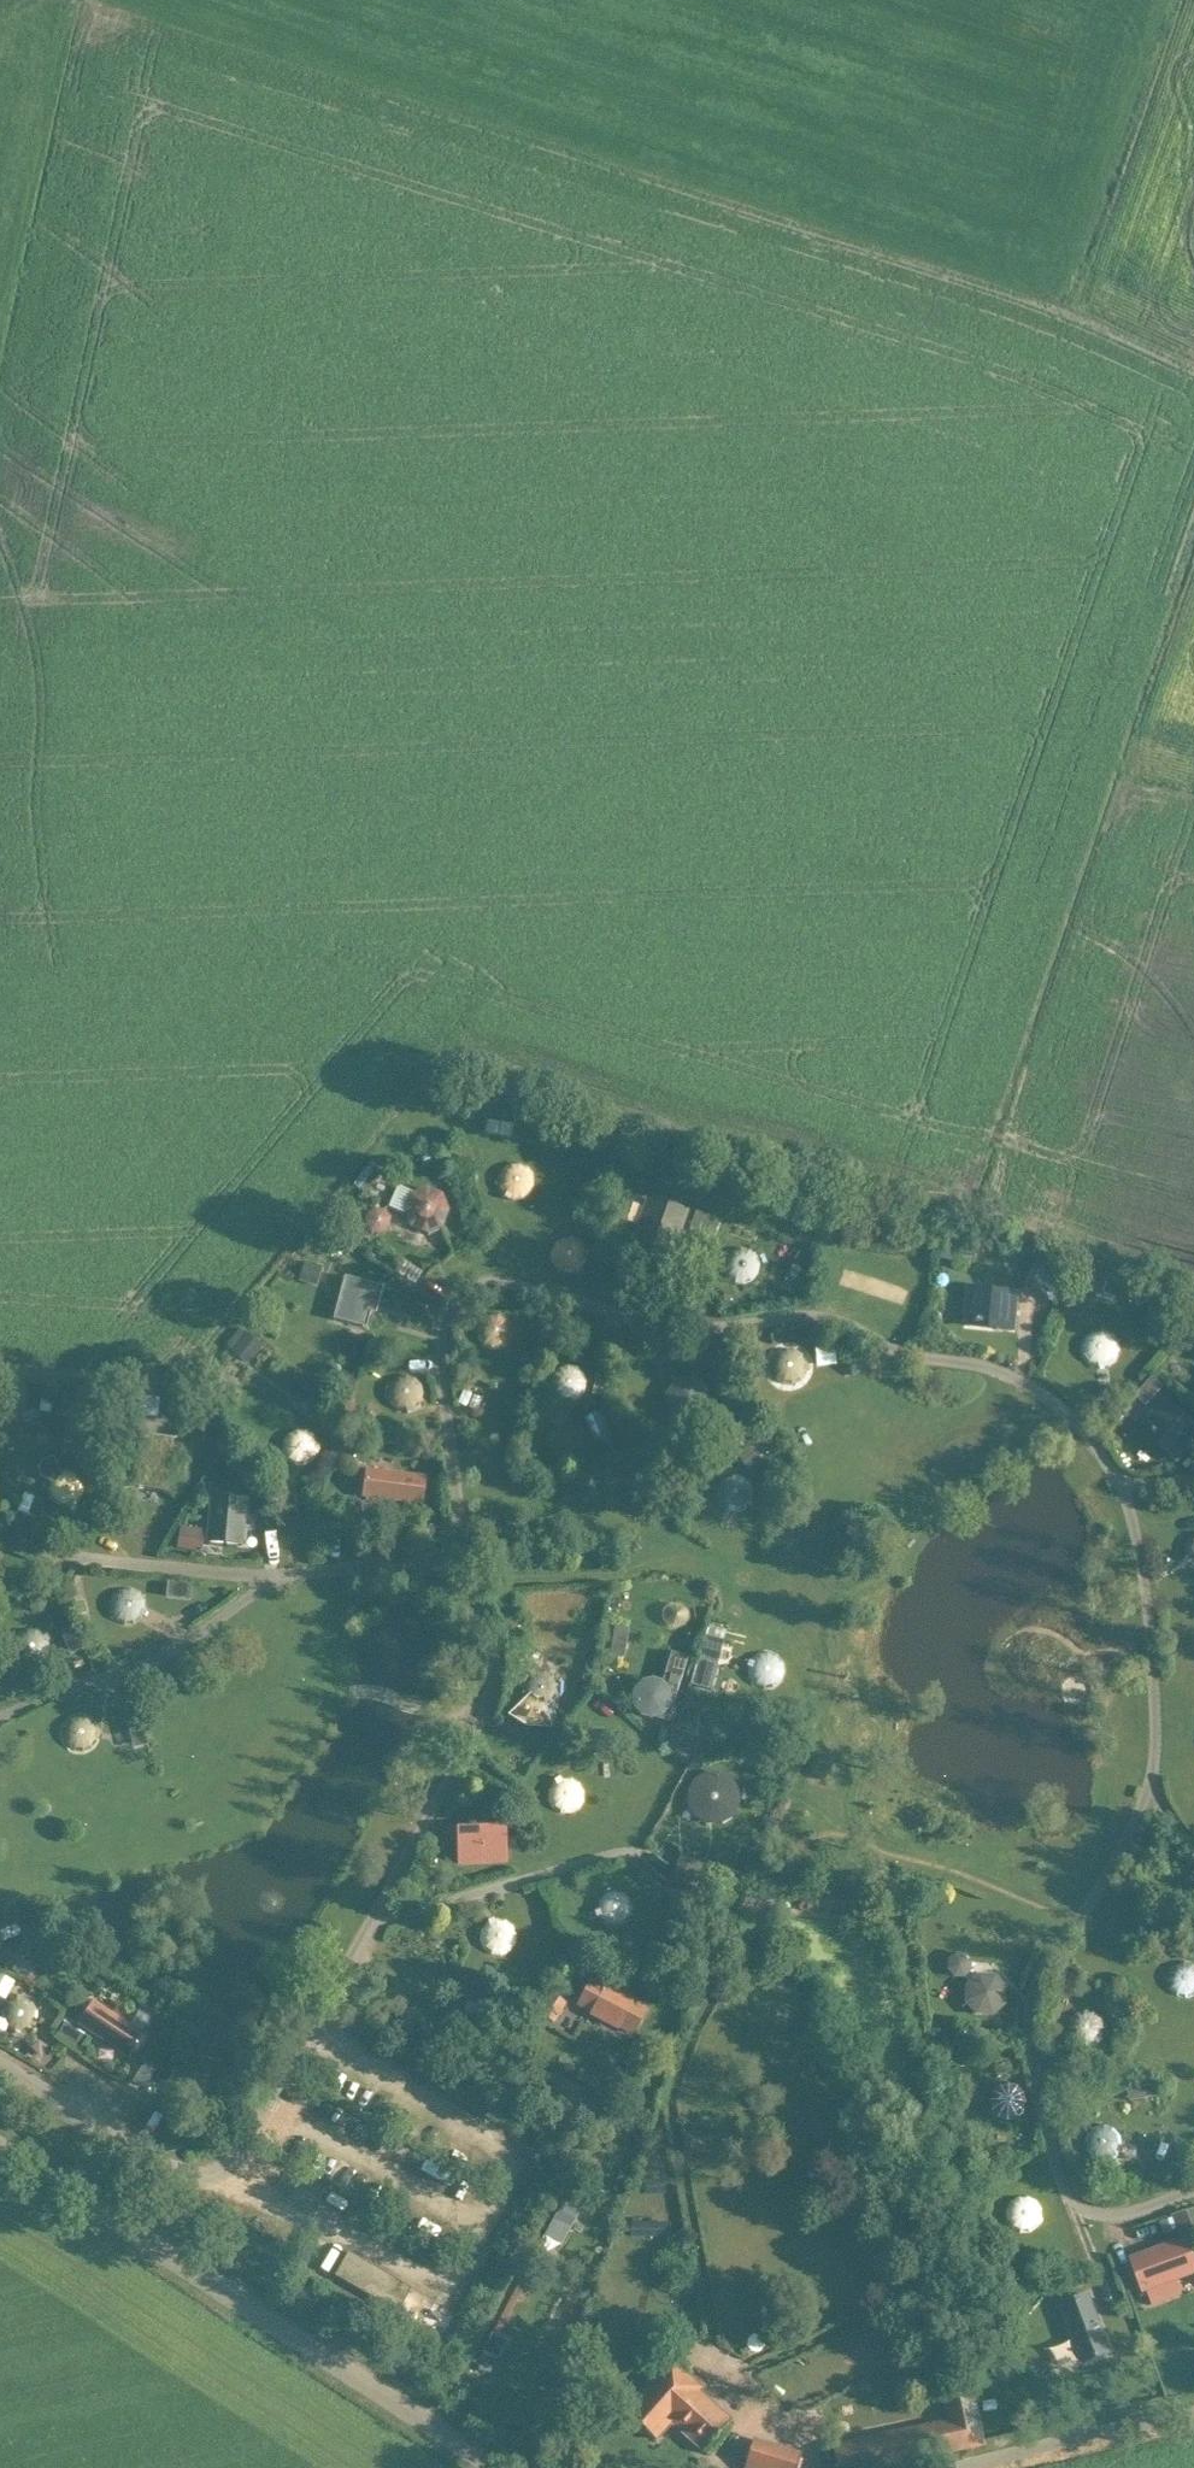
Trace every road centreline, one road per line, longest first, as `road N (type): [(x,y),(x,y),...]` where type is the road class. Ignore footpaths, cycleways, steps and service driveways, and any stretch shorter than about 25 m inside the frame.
road 1 (unclassified): [(498,2467),(0,2147)]
road 2 (unclassified): [(951,2467),(1193,2413)]

